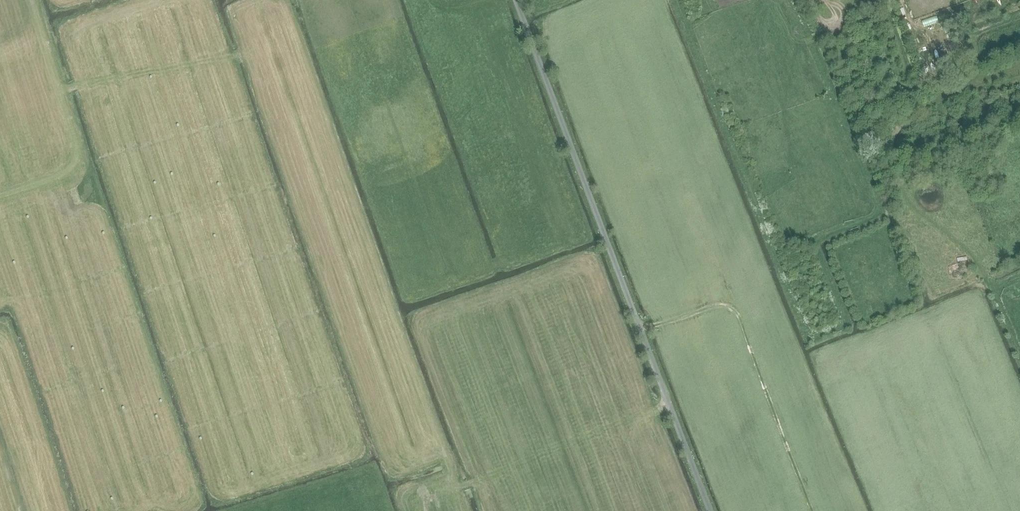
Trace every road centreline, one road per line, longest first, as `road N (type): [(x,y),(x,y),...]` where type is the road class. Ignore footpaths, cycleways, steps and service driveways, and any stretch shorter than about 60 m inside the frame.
road 1 (unclassified): [(710,510),(515,0)]
road 2 (track): [(641,333),(716,305),(739,316),(814,510)]

